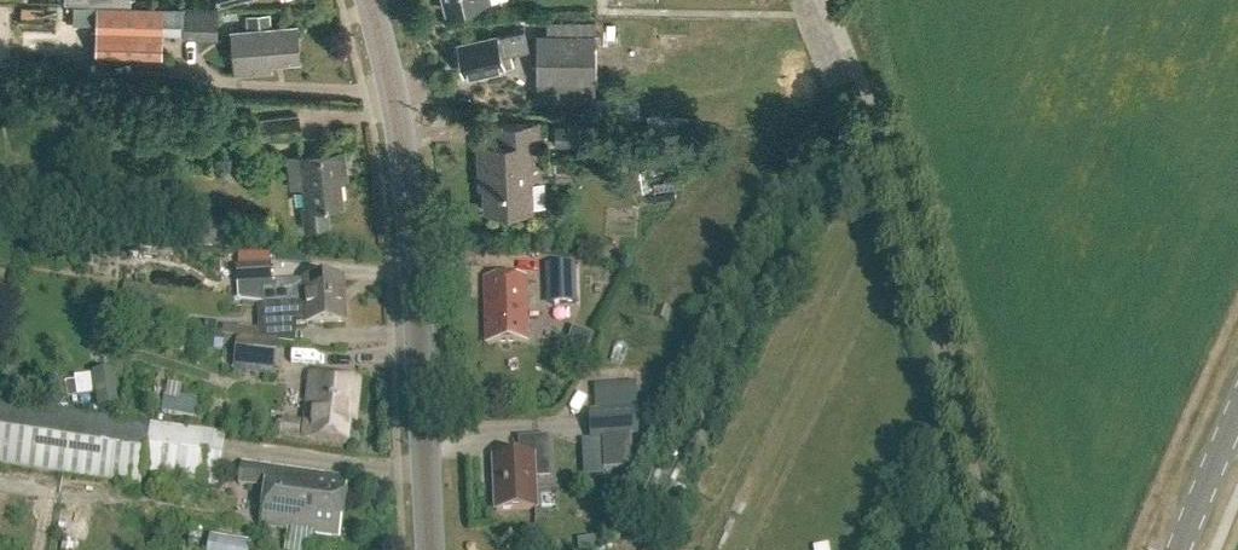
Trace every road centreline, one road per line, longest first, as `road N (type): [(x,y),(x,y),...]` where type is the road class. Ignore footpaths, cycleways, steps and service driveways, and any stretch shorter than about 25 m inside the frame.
road 1 (tertiary): [(430,549),(411,216),(368,0)]
road 2 (secondary): [(1179,549),(1237,419)]

